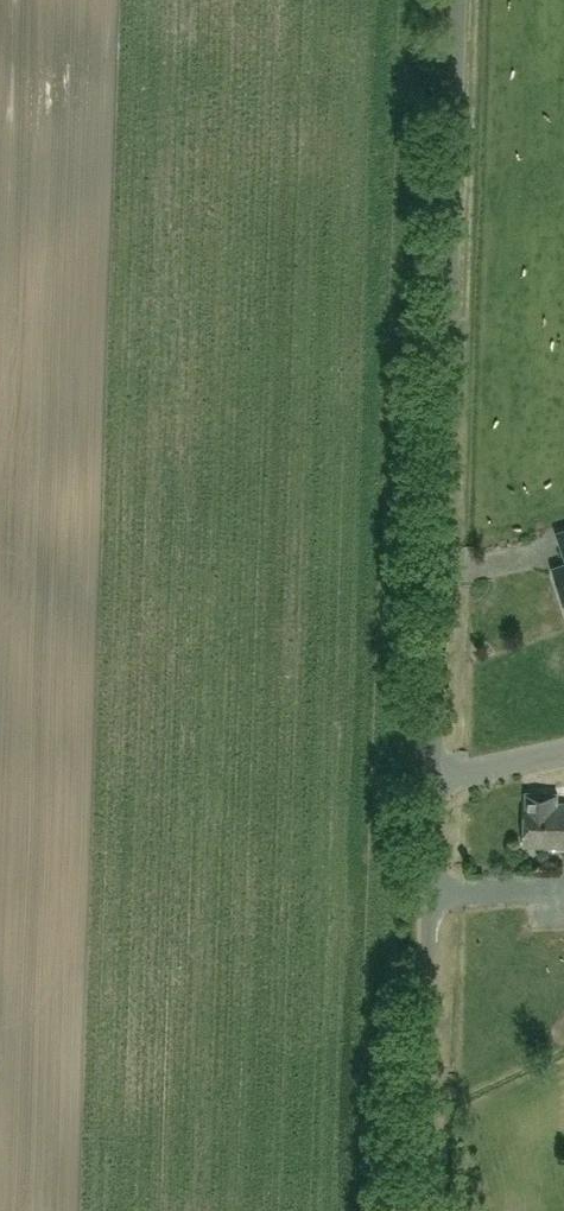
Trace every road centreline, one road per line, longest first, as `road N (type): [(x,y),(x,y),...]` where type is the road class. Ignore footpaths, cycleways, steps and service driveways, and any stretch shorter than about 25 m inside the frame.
road 1 (unclassified): [(423,1210),(460,0)]

